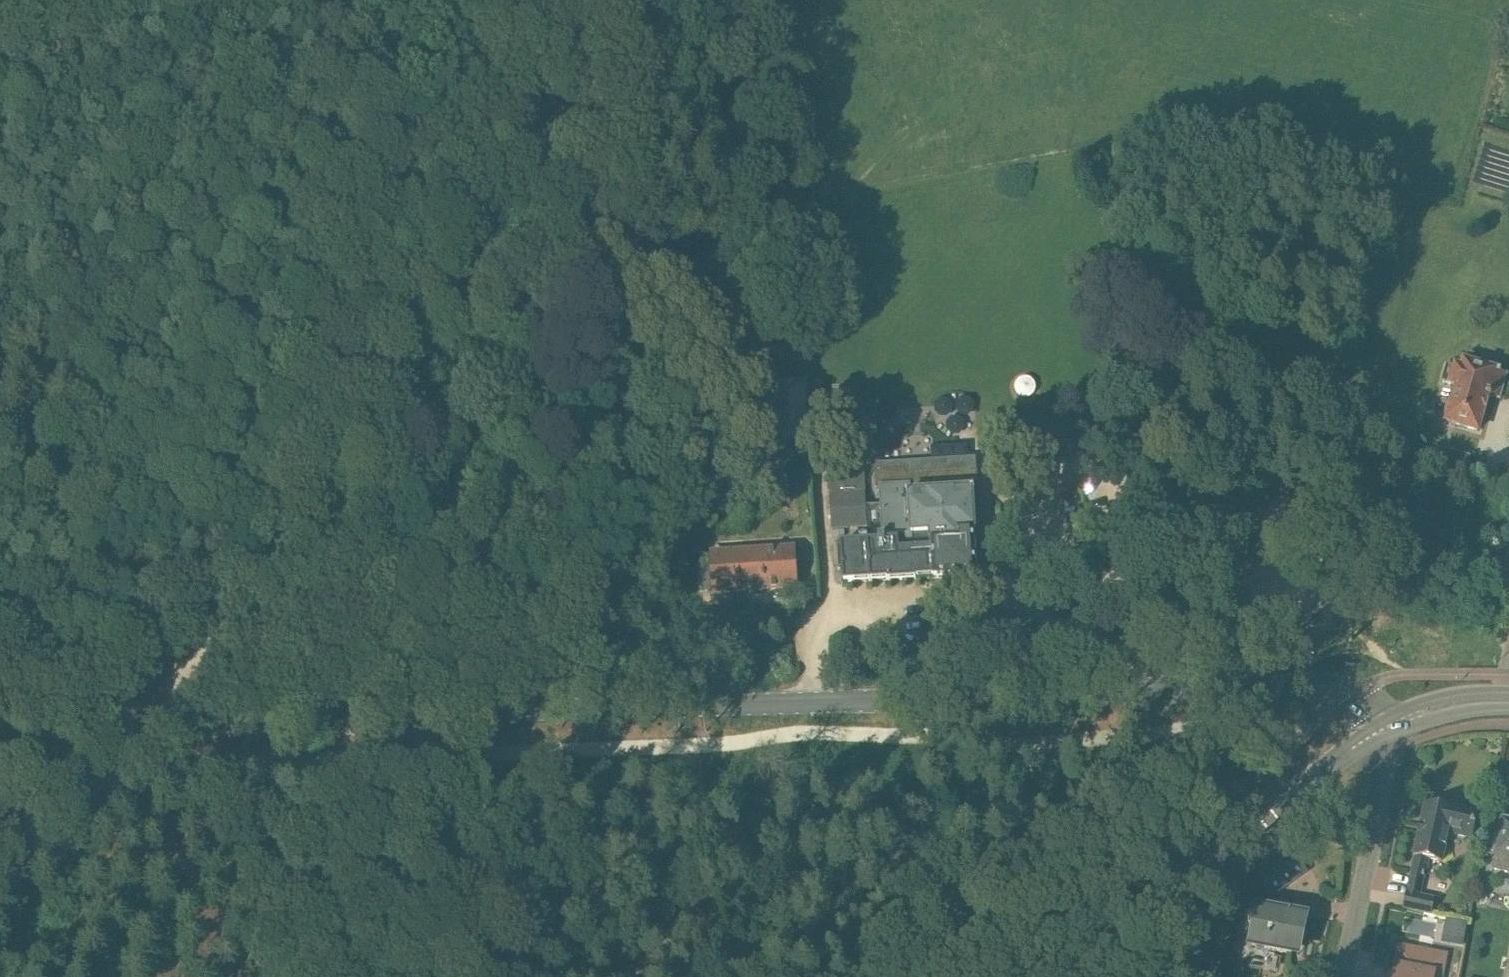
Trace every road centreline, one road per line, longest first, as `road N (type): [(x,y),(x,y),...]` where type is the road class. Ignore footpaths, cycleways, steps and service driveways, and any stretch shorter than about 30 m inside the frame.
road 1 (secondary): [(1376,733),(1358,697),(1319,686),(0,725)]
road 2 (secondary): [(1056,976),(1376,733)]
road 3 (track): [(0,385),(132,610)]
road 4 (unclassified): [(1343,976),(1388,760)]
road 5 (track): [(314,623),(226,630),(164,666)]
road 6 (secondary): [(1508,701),(1422,712),(1376,733)]

